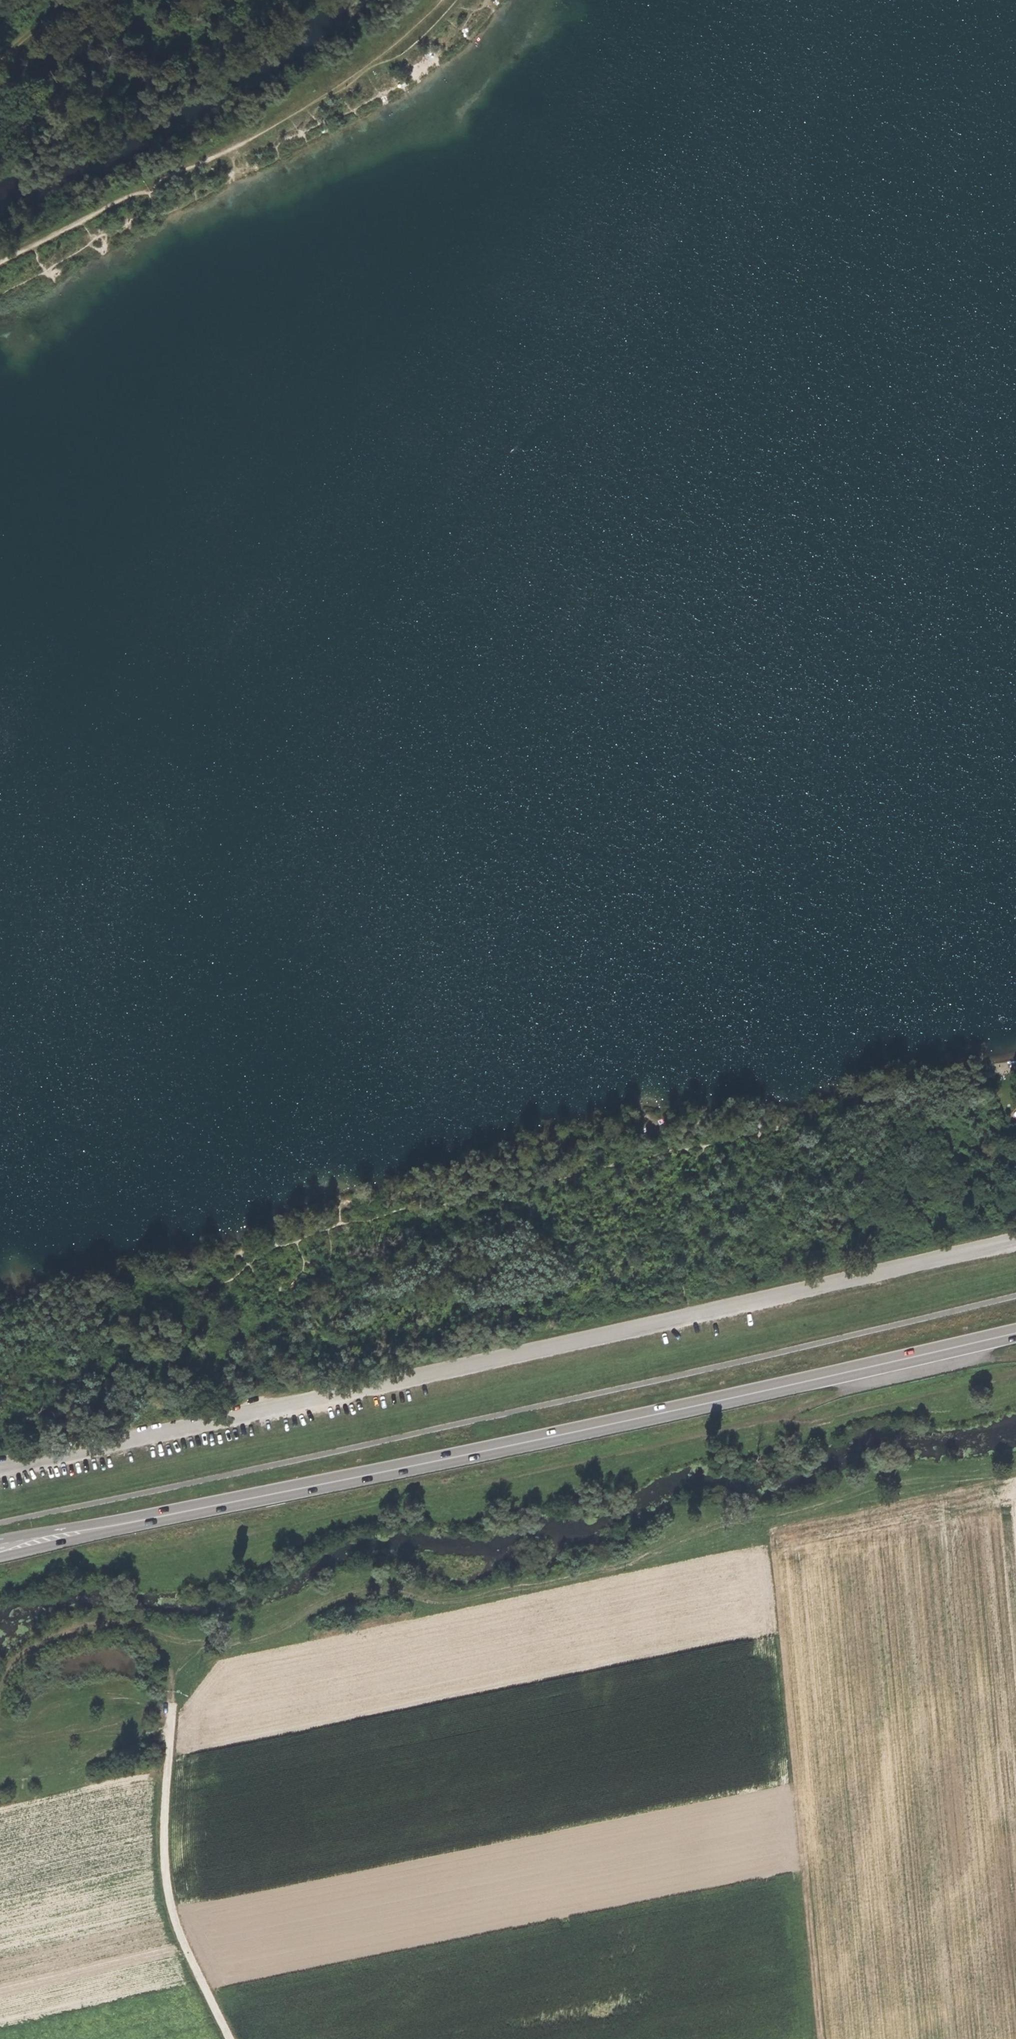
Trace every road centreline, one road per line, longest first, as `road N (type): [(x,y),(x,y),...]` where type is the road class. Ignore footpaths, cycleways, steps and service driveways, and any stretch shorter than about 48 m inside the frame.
road 1 (primary): [(1015,1333),(0,1548)]
road 2 (track): [(439,0),(326,96),(57,245),(0,262)]
road 3 (unclassified): [(172,1708),(169,1891),(231,2038)]
road 4 (track): [(172,1708),(165,1656),(152,1637),(128,1626),(64,1634),(34,1650),(0,1686)]

